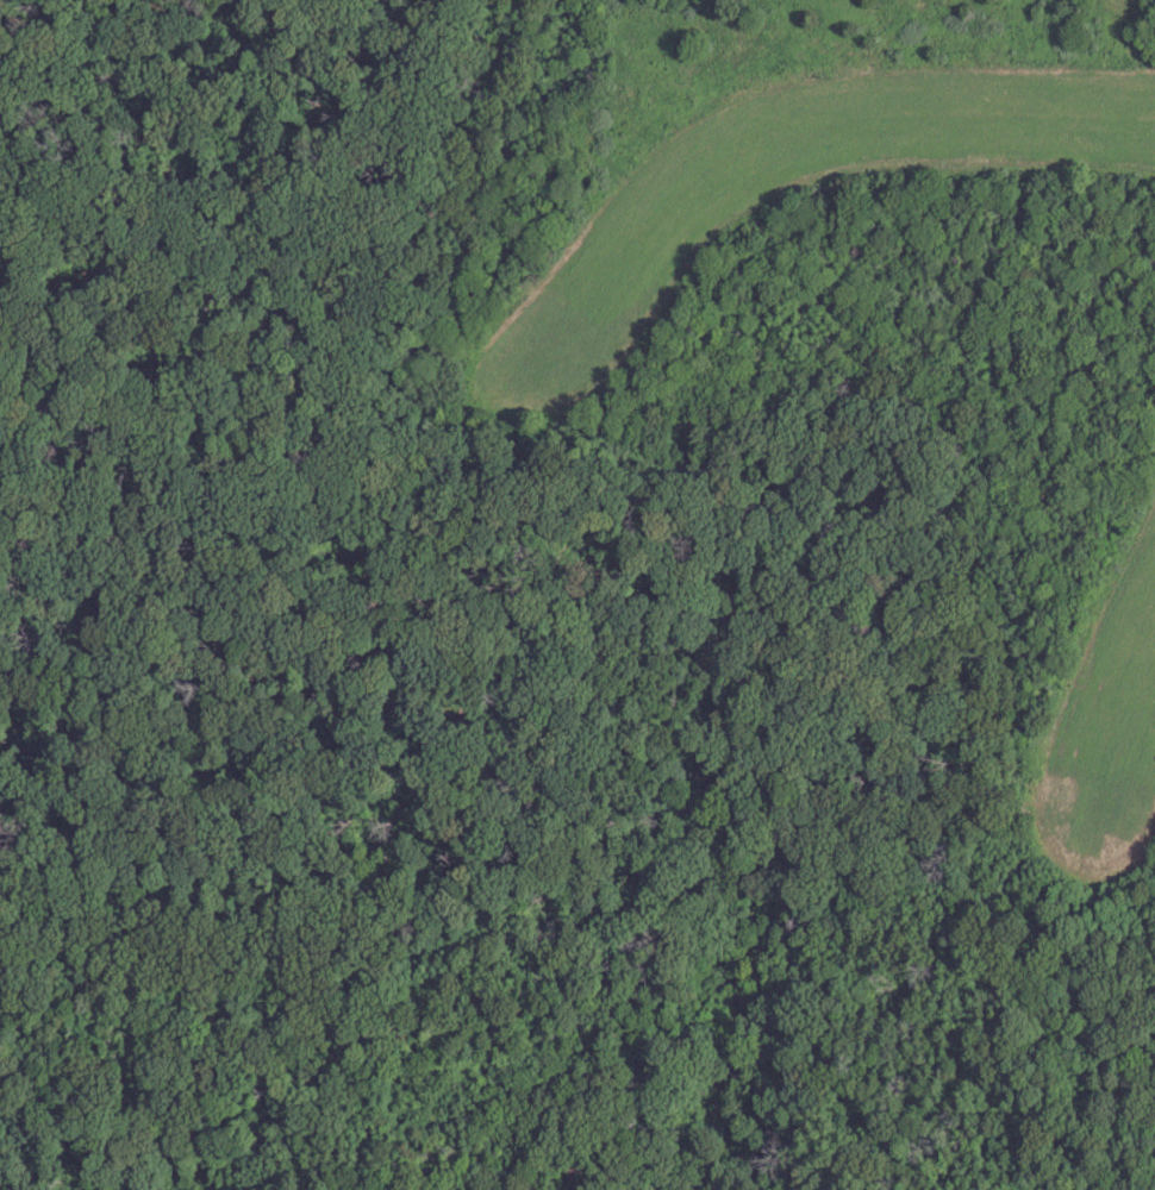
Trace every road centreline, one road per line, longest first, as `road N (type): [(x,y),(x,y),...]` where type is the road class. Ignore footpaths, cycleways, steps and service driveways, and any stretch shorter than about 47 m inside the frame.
road 1 (track): [(1154,67),(1007,65),(918,158)]

